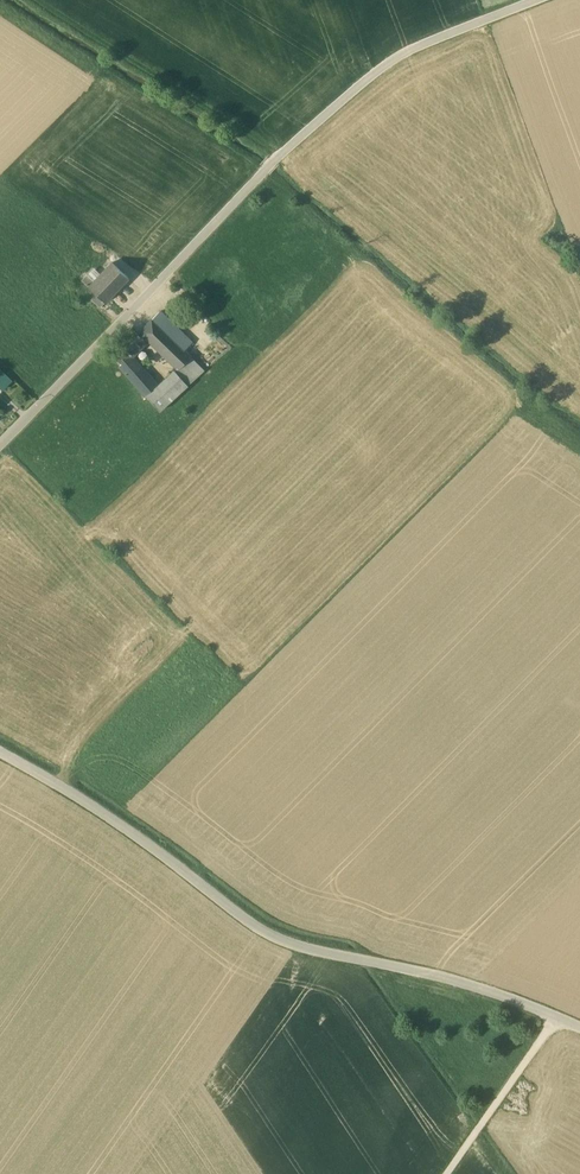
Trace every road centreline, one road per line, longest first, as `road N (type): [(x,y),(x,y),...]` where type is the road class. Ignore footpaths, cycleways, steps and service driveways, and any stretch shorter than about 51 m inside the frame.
road 1 (unclassified): [(0,754),(65,789),(282,939),(477,987),(579,1028)]
road 2 (unclassified): [(184,258),(286,152),(390,61),(535,0)]
road 3 (residential): [(0,447),(184,258)]
road 4 (track): [(558,1018),(471,1139)]

